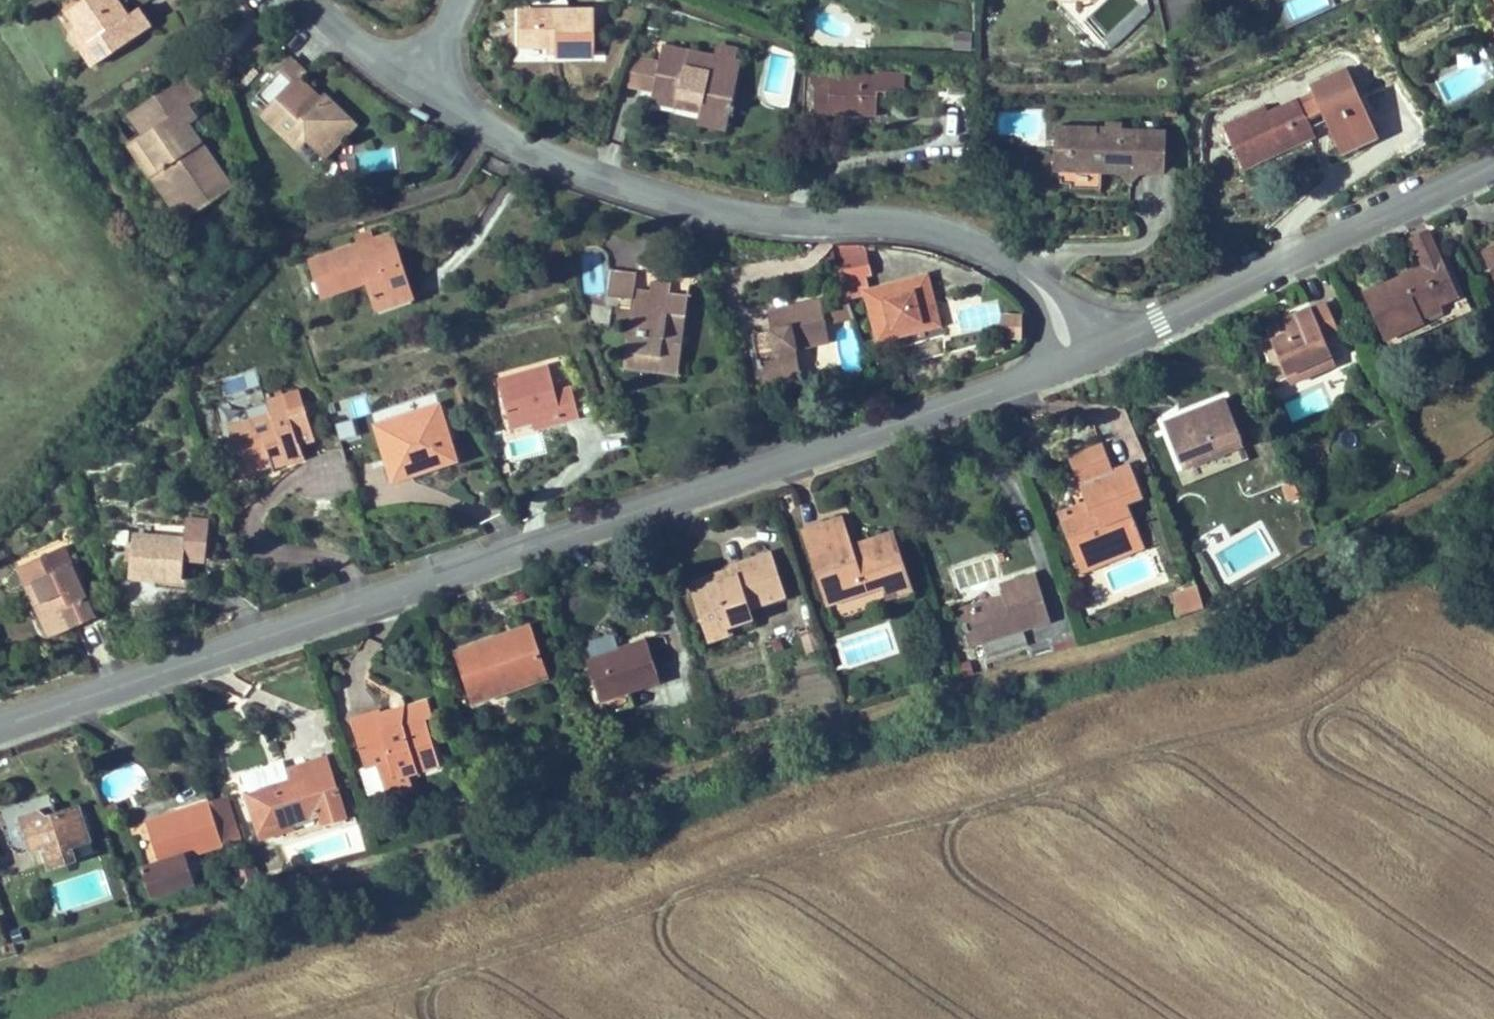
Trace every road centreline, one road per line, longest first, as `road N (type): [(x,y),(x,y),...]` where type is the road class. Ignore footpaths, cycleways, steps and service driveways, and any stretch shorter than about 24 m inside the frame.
road 1 (residential): [(1085,346),(740,473),(0,720)]
road 2 (residential): [(421,77),(503,135),(657,194),(775,213),(893,216),(963,233),(1017,266),(1085,346)]
road 3 (residential): [(1085,346),(1493,164)]
road 4 (residential): [(311,0),(342,34),(421,77)]

